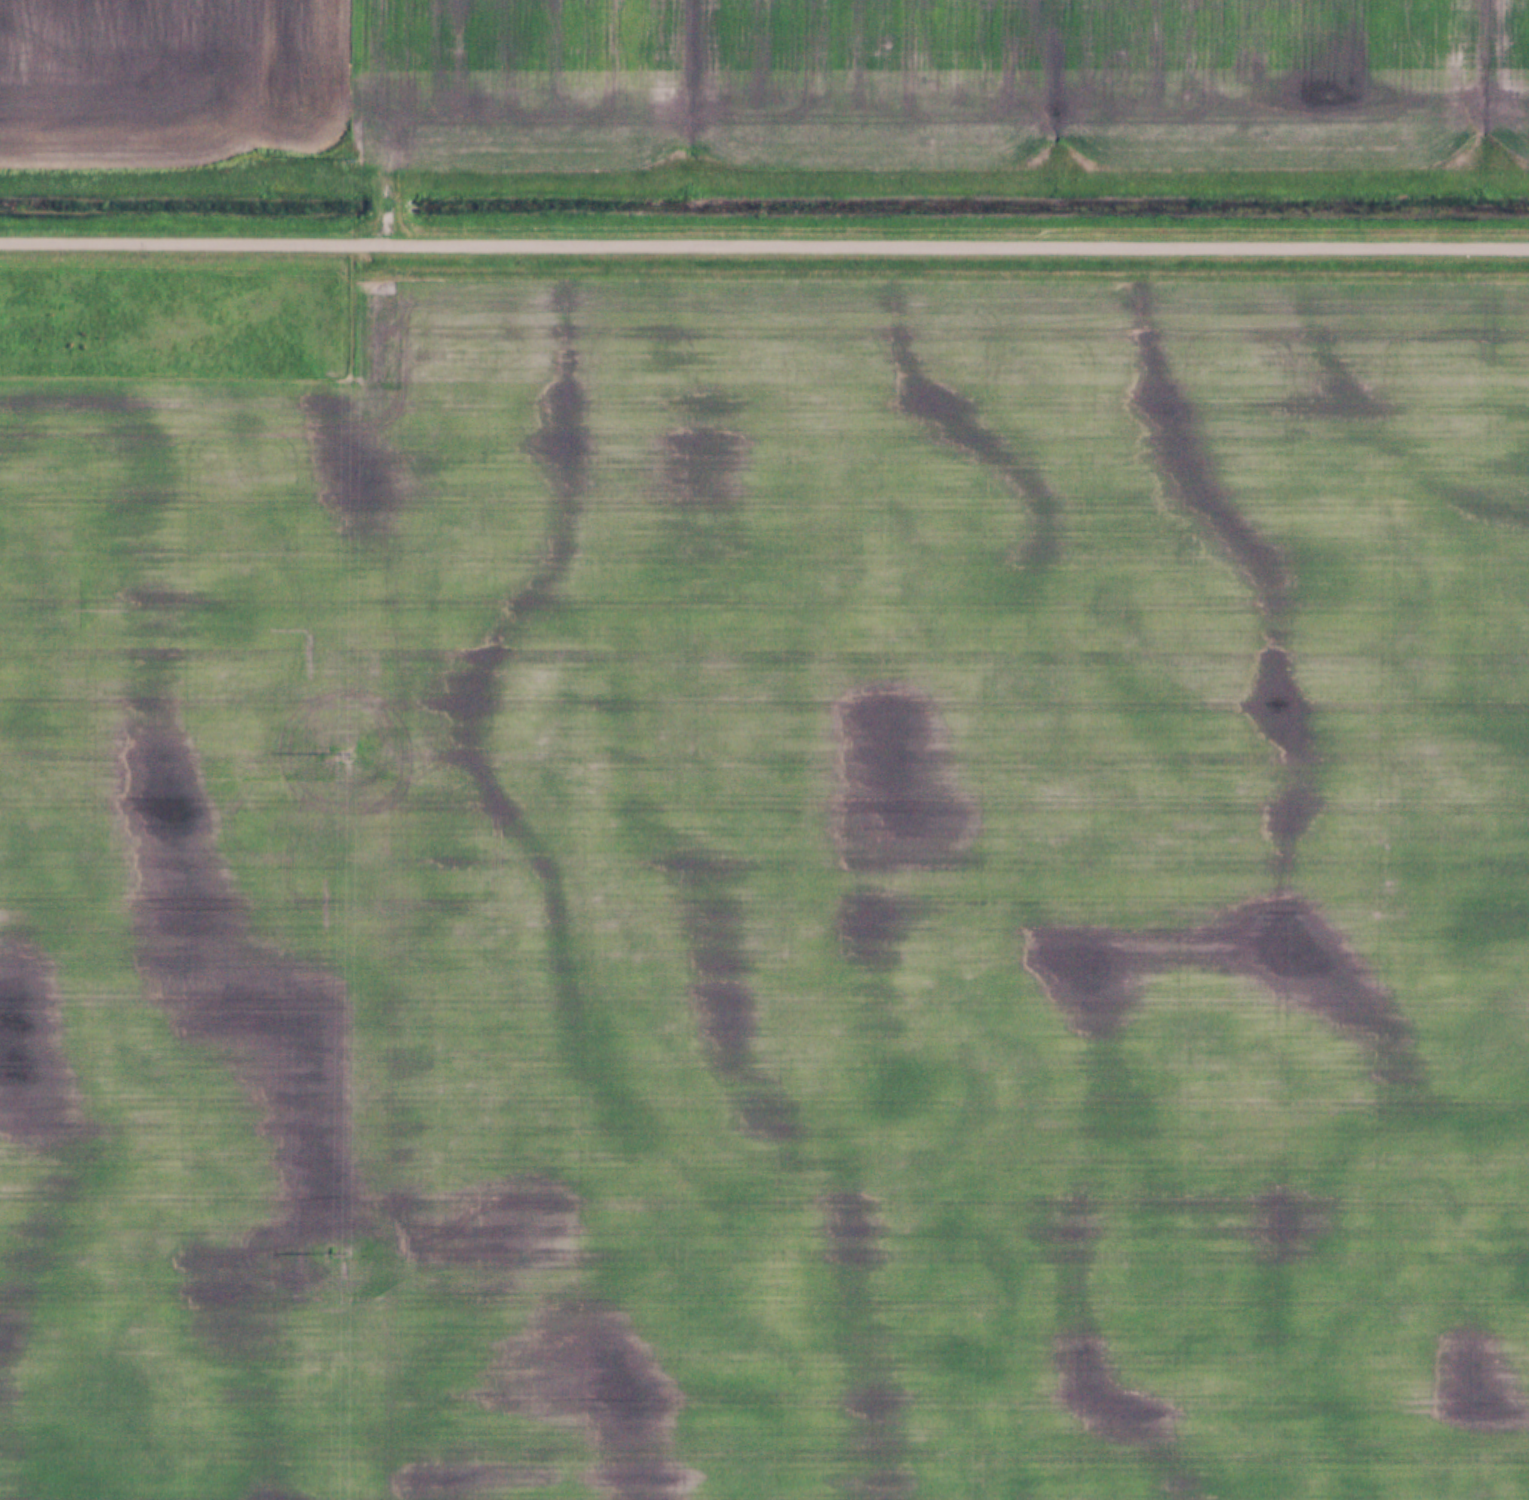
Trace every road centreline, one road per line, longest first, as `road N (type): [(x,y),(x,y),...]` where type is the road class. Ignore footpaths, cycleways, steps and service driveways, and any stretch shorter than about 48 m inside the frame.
road 1 (residential): [(0,246),(1528,249)]

